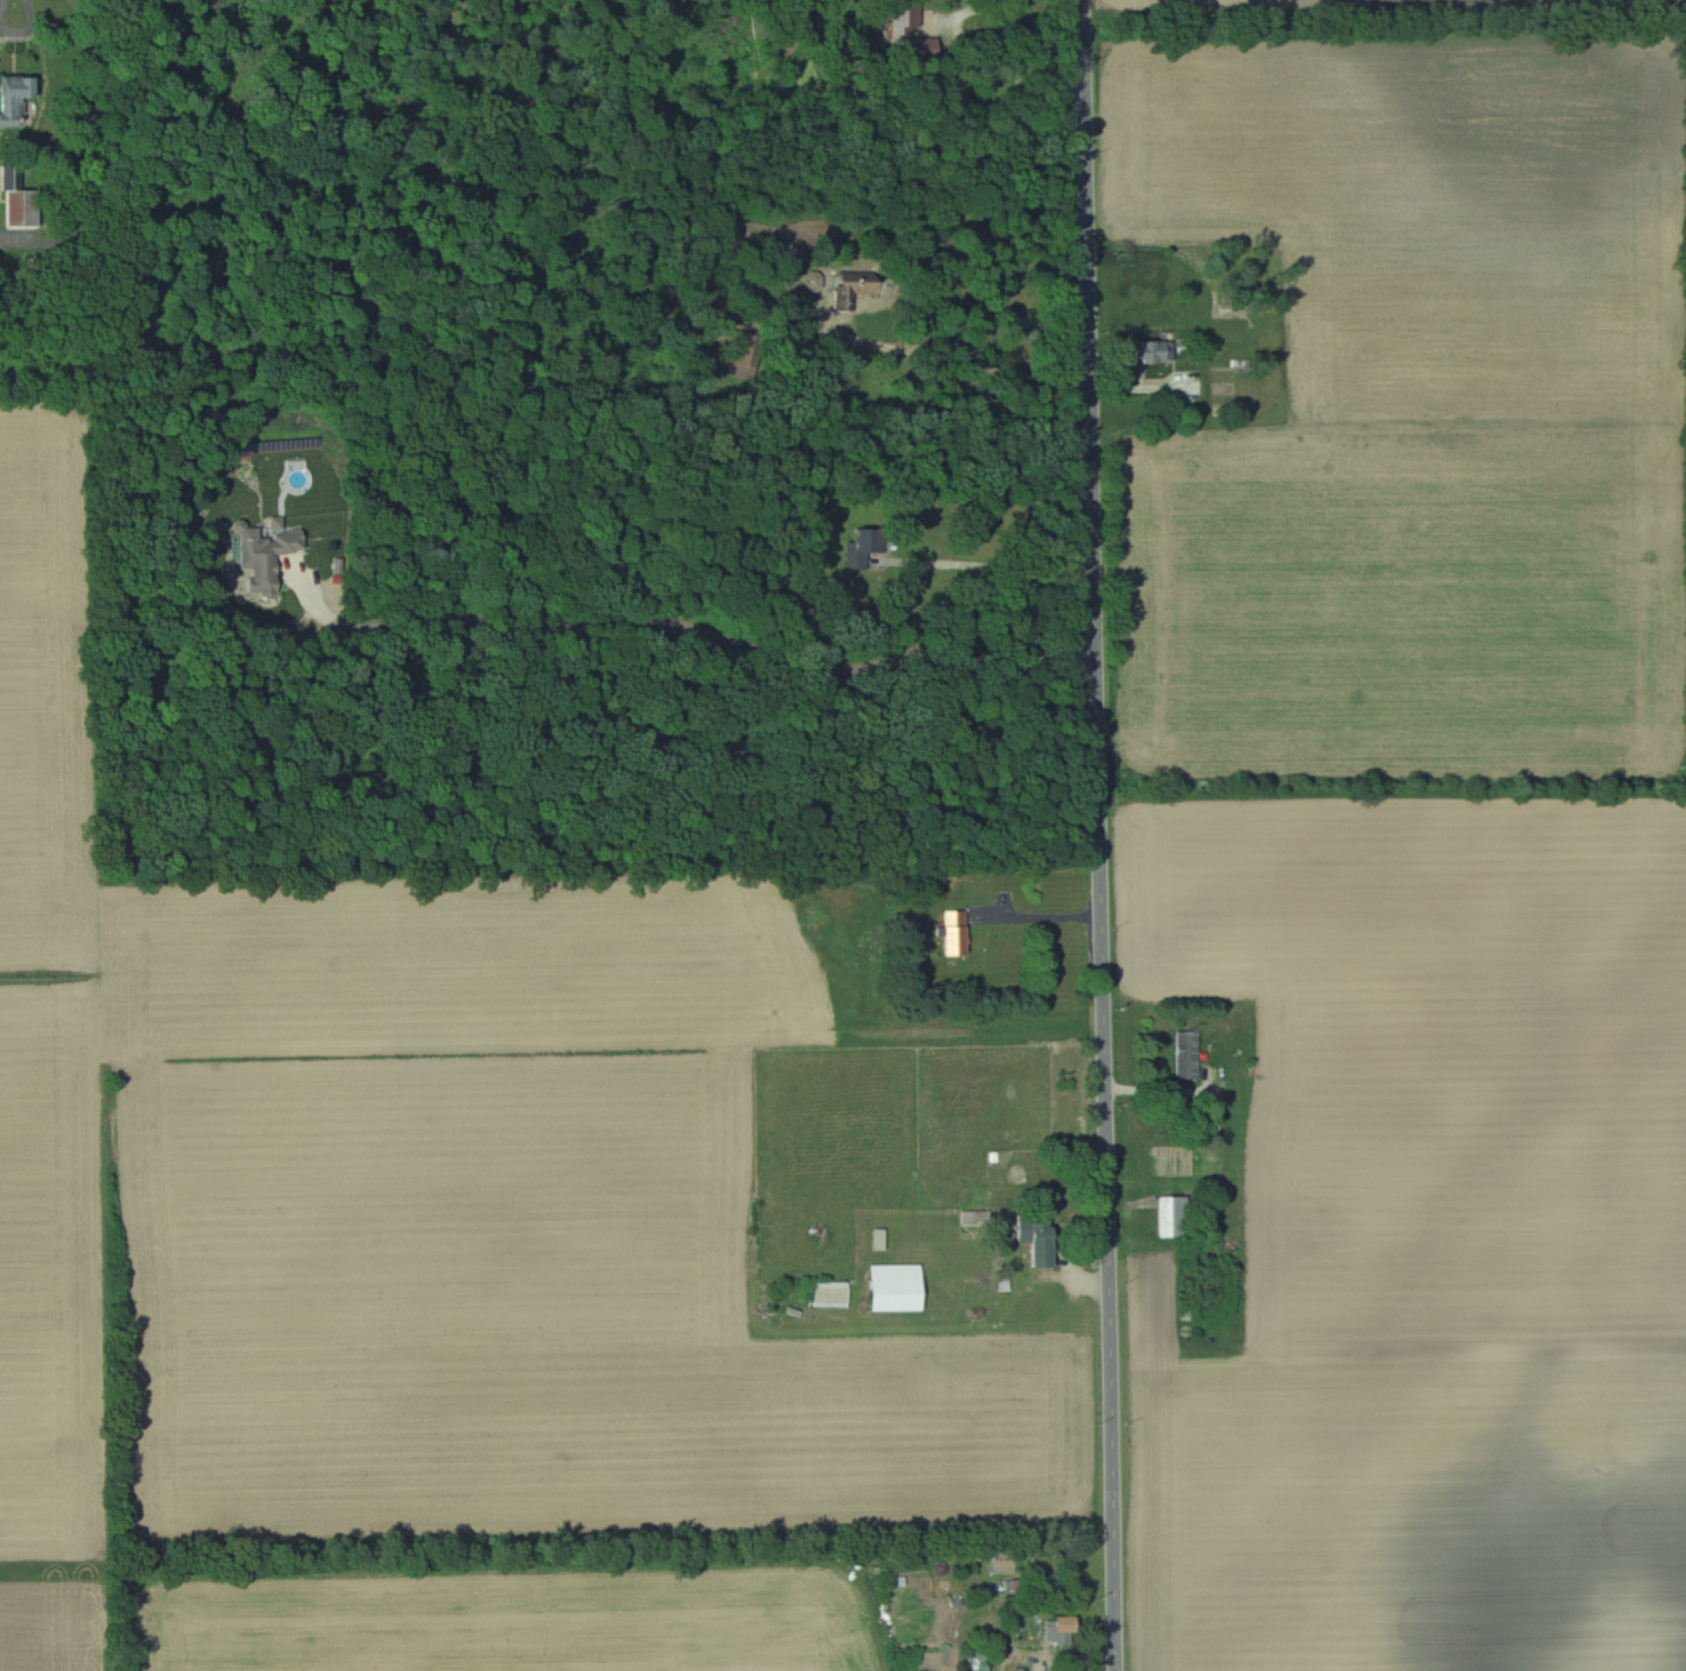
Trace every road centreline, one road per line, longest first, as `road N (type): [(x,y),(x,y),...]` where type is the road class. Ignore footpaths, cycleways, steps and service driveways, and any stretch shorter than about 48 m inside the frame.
road 1 (residential): [(1118,1670),(1086,0)]

